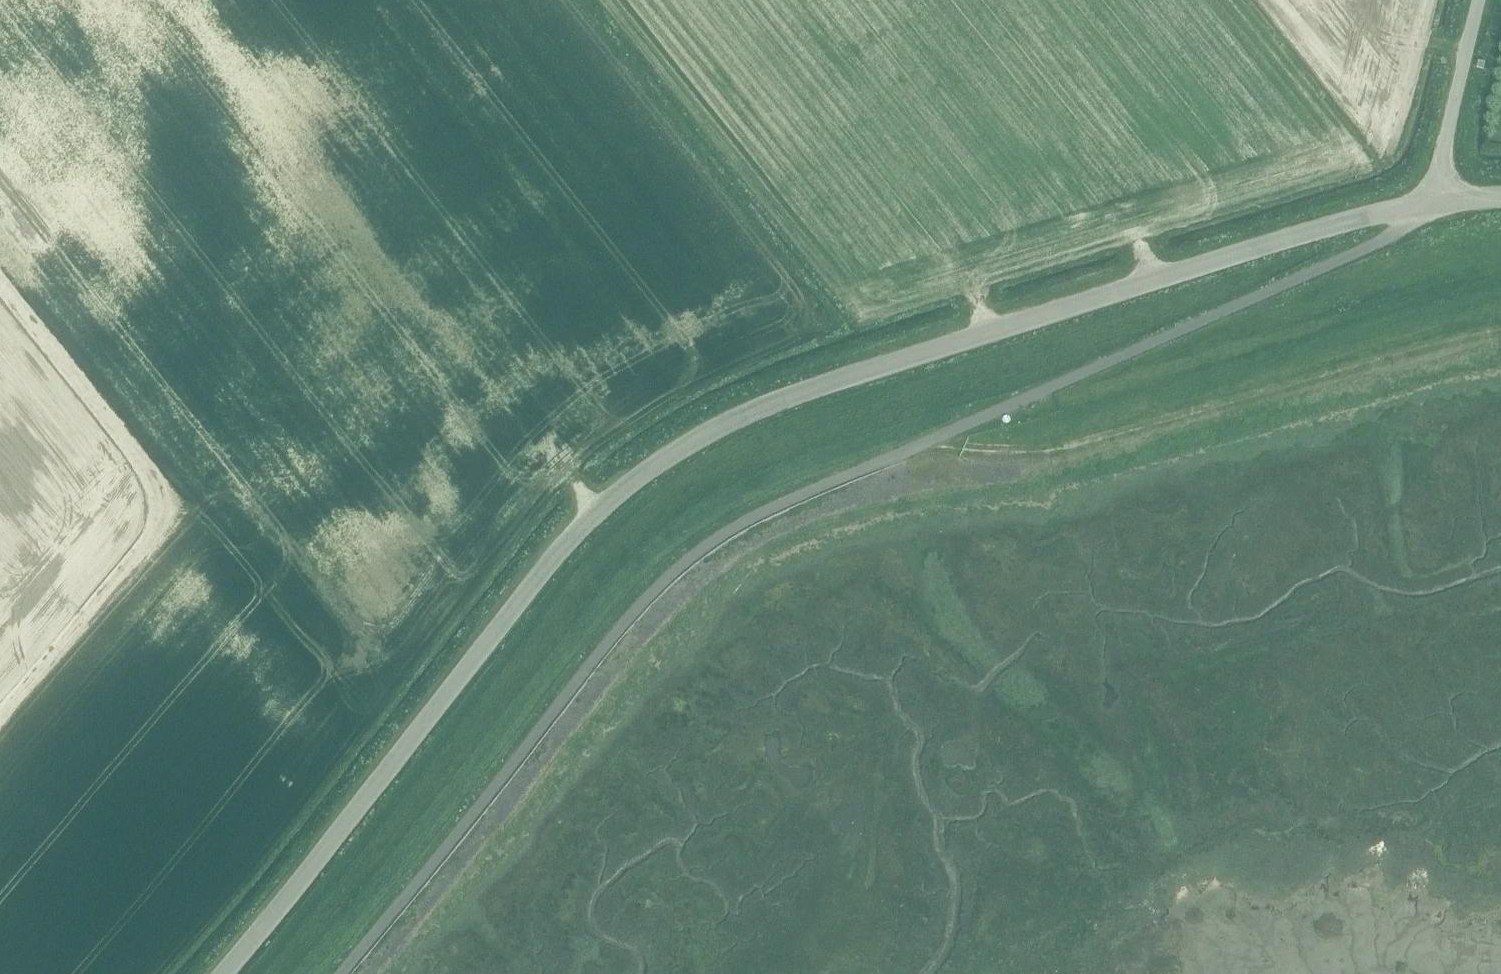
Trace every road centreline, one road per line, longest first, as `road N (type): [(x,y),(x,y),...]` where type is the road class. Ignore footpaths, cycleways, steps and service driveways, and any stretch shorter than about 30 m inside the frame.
road 1 (unclassified): [(223,973),(575,531),(681,447),(783,396),(1437,198)]
road 2 (unclassified): [(340,973),(624,622),(695,550),(869,465),(1395,235),(1437,198)]
road 3 (track): [(0,288),(165,505),(153,540),(0,723)]
road 4 (unclassified): [(1437,198),(1482,0)]

